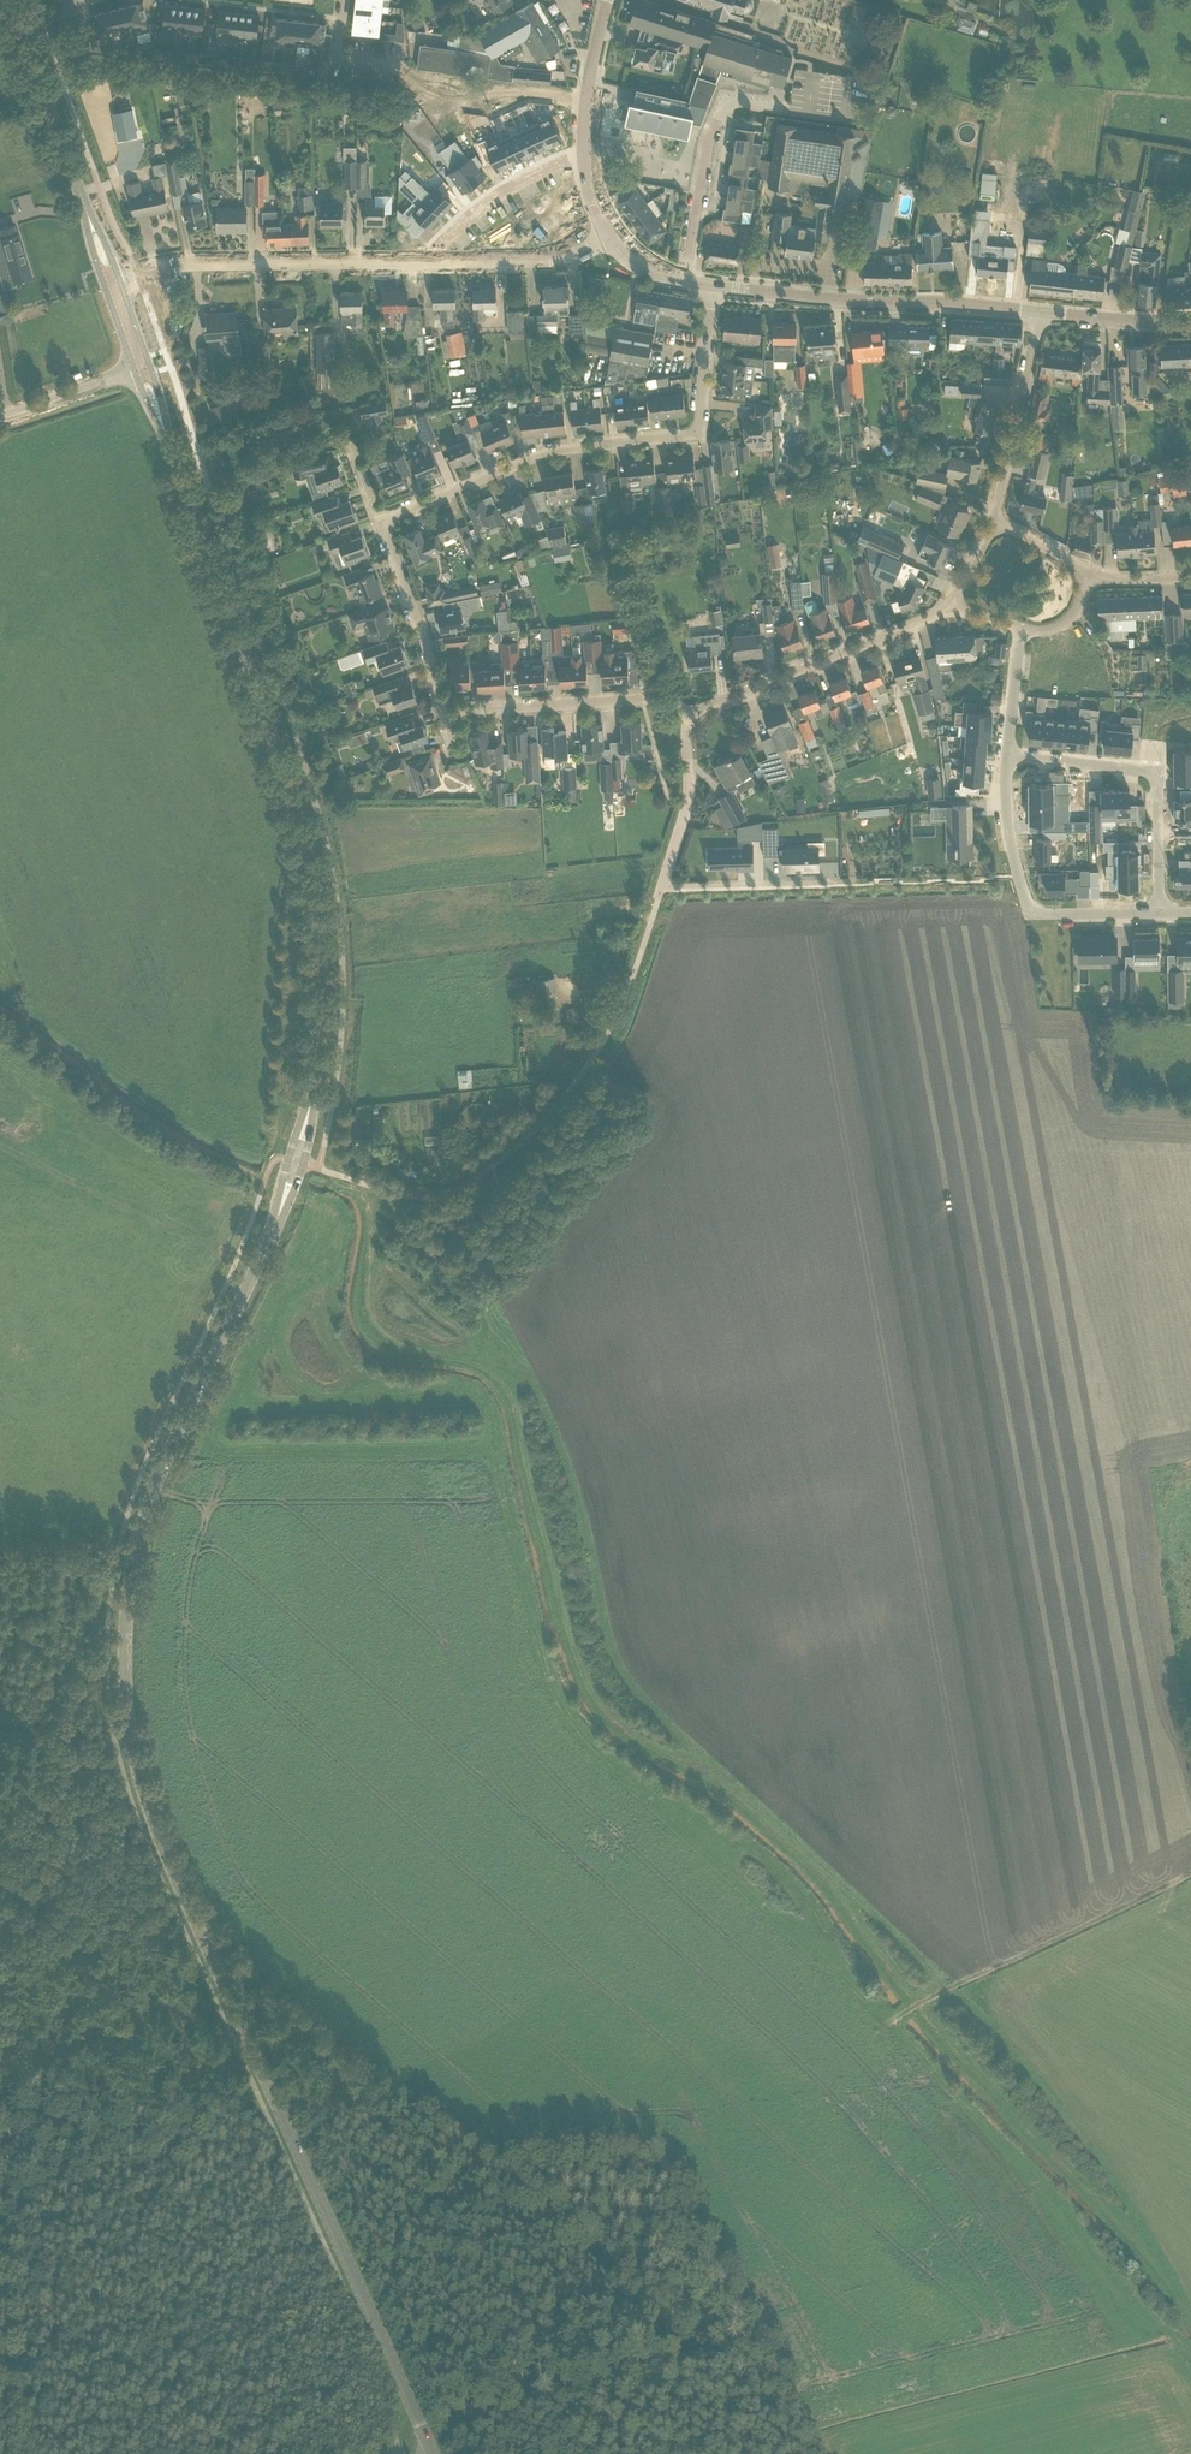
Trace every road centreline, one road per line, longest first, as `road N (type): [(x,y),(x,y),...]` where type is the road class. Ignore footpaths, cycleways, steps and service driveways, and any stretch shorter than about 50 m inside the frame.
road 1 (tertiary): [(433,2453),(163,1849),(137,1773),(123,1695),(127,1593),(144,1518),(284,1198)]
road 2 (track): [(10,2453),(7,2037),(18,1891),(53,1713),(68,1695),(105,1678)]
road 3 (tertiary): [(306,1121),(319,1035),(304,855),(166,431)]
road 4 (residential): [(380,522),(529,457),(694,431),(711,285)]
road 5 (track): [(662,884),(1019,877)]
road 6 (tertiary): [(1042,312),(711,285)]
road 7 (tertiary): [(119,280),(187,264),(431,260)]
road 8 (track): [(914,2007),(1190,1874)]
road 9 (residential): [(689,713),(934,621),(952,606)]
road 10 (residential): [(1008,757),(1010,839),(1032,911),(1158,913)]
road 11 (residential): [(1008,757),(1150,777),(1157,790),(1158,913)]
road 12 (residential): [(444,713),(659,700),(689,713)]
road 13 (tertiary): [(88,215),(13,0)]
road 14 (residential): [(994,521),(1042,312)]
road 15 (residential): [(444,713),(380,522)]
road 16 (residential): [(431,260),(461,222),(518,181),(583,152)]
road 17 (tertiary): [(431,260),(563,258),(608,239)]
road 18 (residential): [(718,119),(684,280)]
road 19 (unclassified): [(583,152),(605,0)]
road 20 (tertiary): [(1190,322),(1042,312)]
road 21 (unclassified): [(0,416),(133,369)]
road 22 (residential): [(1024,631),(1008,757)]

